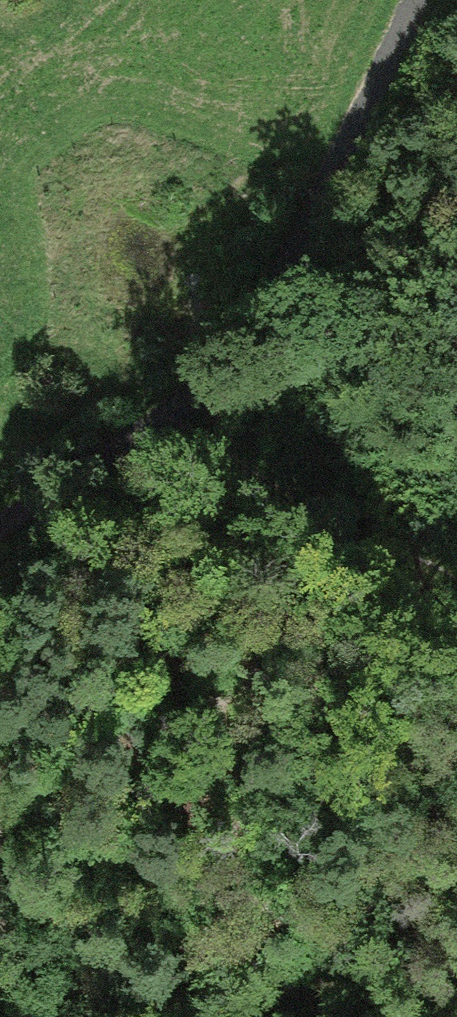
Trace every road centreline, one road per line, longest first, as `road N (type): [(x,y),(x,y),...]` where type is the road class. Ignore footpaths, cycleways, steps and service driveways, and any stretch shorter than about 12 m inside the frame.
road 1 (track): [(415,0),(251,327),(148,427),(0,524)]
road 2 (track): [(148,427),(259,471),(456,588)]
road 3 (track): [(25,510),(0,649)]

